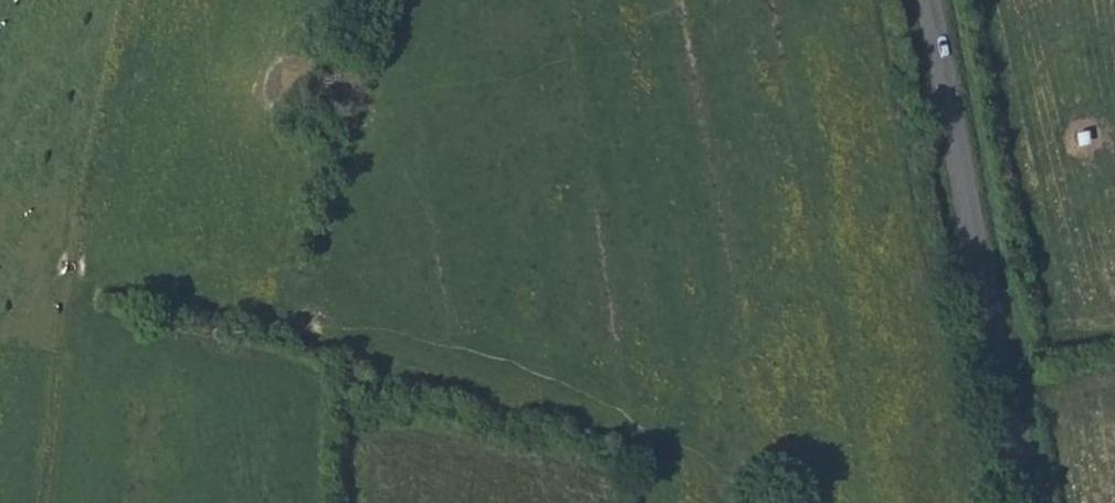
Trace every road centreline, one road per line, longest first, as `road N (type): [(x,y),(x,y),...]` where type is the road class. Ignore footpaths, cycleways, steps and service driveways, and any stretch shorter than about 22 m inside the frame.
road 1 (residential): [(930,0),(1028,502)]

